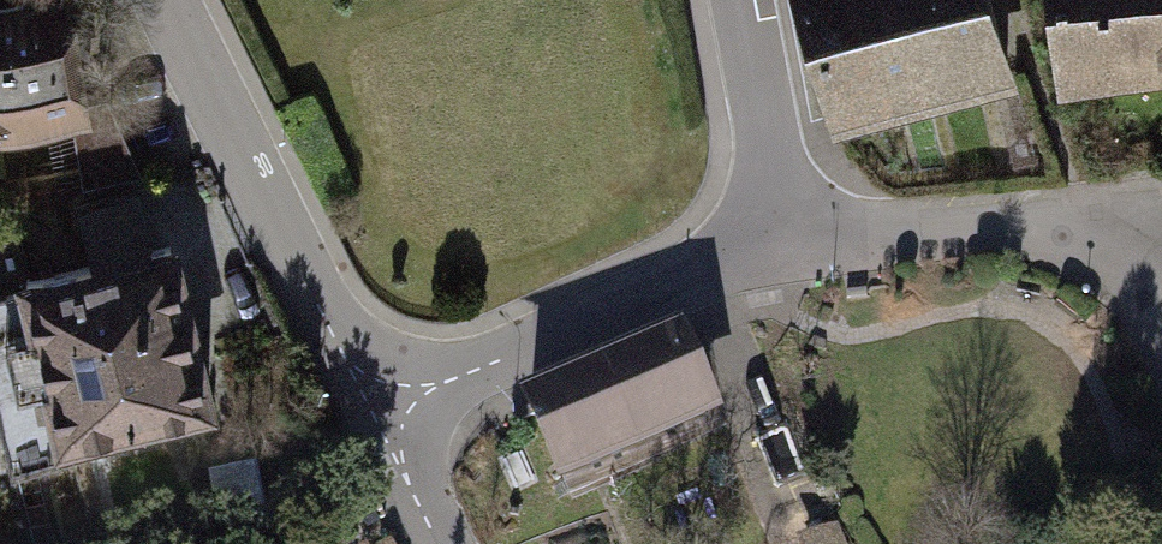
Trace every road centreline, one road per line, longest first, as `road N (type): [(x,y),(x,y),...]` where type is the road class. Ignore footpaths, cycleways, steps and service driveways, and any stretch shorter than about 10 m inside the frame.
road 1 (residential): [(171,0),(367,397)]
road 2 (residential): [(367,397),(775,246)]
road 3 (residential): [(775,246),(1150,208),(1161,250)]
road 4 (residential): [(729,0),(775,246)]
road 5 (residential): [(367,397),(438,543)]

